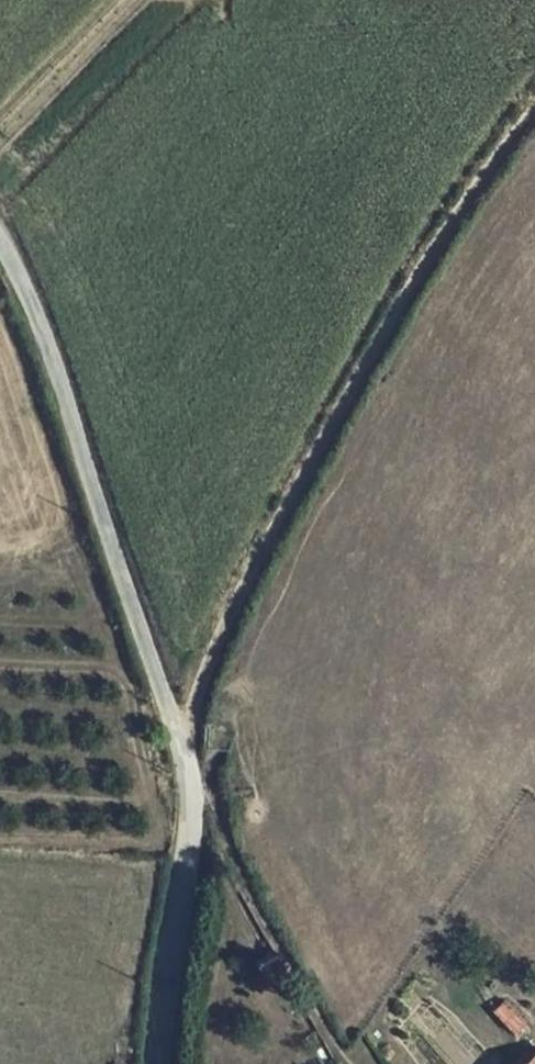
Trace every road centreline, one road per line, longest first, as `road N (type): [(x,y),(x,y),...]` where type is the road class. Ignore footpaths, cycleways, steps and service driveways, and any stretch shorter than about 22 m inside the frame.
road 1 (unclassified): [(0,243),(40,311),(184,764),(185,833),(154,1063)]
road 2 (track): [(177,745),(230,612),(385,319),(534,108)]

